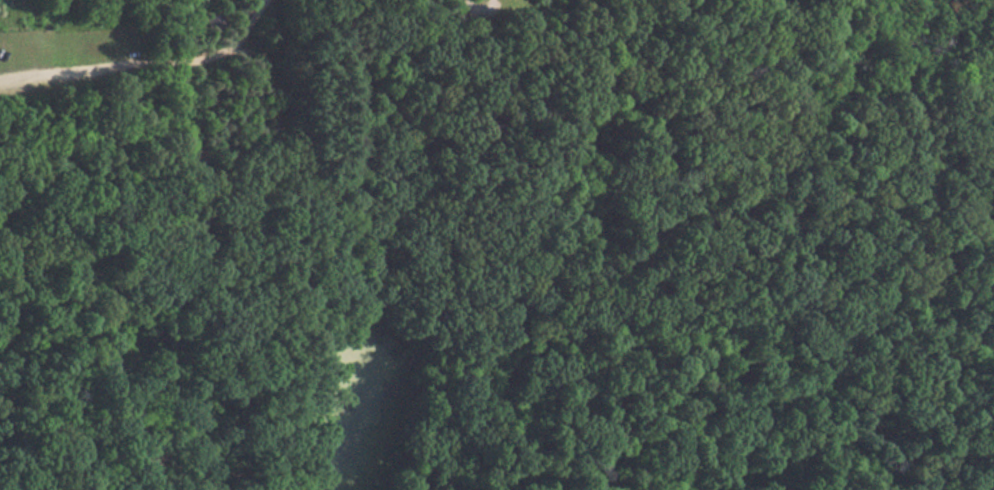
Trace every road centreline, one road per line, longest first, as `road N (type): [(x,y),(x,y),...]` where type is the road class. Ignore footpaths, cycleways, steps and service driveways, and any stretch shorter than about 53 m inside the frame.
road 1 (residential): [(0,86),(123,63),(209,58),(232,49),(264,0)]

